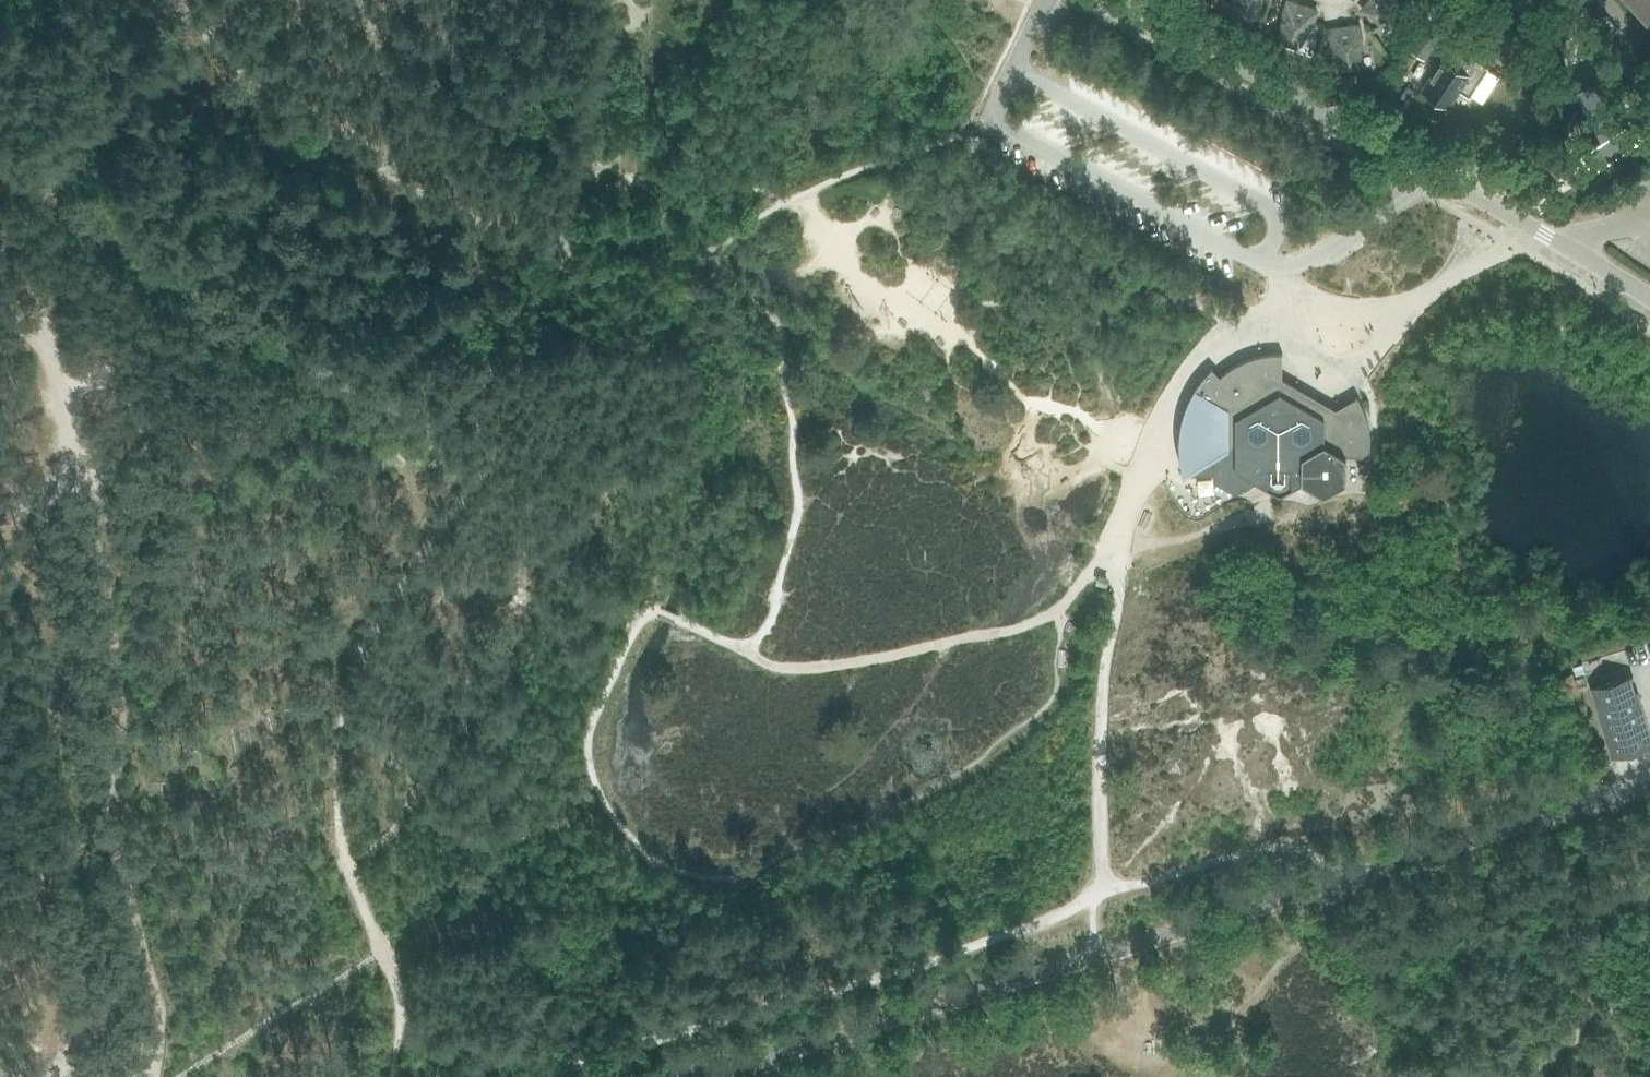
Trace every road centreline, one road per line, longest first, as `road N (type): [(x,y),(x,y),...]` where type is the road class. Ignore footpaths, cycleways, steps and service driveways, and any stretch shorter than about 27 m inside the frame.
road 1 (residential): [(1131,0),(1442,177)]
road 2 (unclassified): [(1442,177),(1649,297)]

